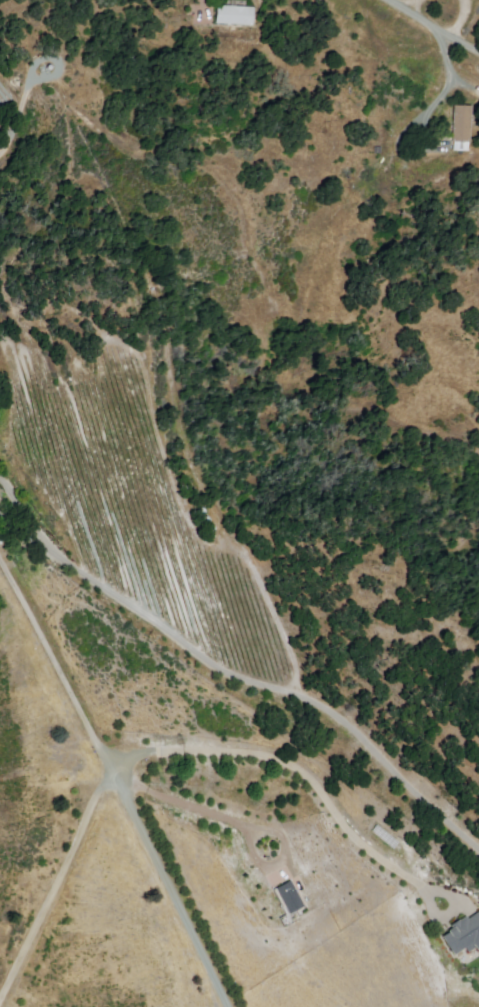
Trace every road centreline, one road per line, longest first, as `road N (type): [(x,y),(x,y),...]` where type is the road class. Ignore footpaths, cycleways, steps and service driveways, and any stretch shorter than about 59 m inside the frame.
road 1 (residential): [(0,516),(231,679),(350,722),(478,850)]
road 2 (residential): [(231,1006),(0,559)]

